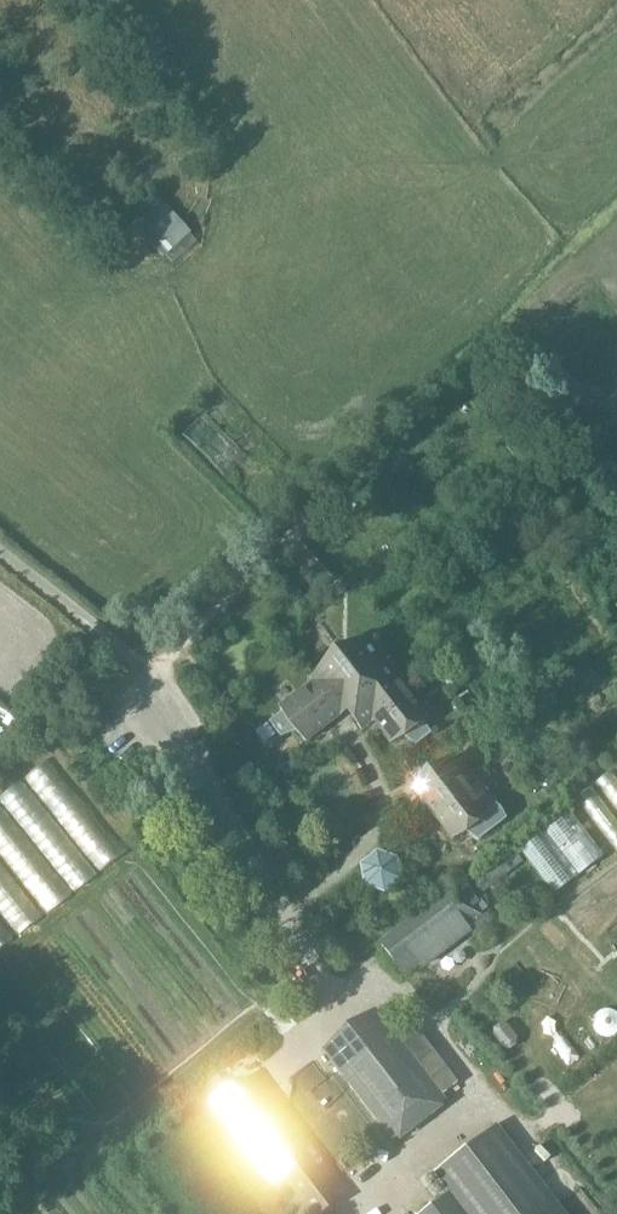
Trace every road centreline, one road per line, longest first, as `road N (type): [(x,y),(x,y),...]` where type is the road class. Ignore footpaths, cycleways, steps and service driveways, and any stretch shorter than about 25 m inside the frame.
road 1 (track): [(0,303),(115,292),(230,268),(403,205),(561,123),(616,116)]
road 2 (track): [(137,662),(584,271),(616,260)]
road 3 (track): [(403,205),(222,0)]
road 4 (track): [(409,0),(467,73),(487,82),(509,74),(590,0)]
road 5 (track): [(105,1213),(66,1168),(65,1120),(0,1038)]
road 6 (track): [(0,72),(127,206)]

